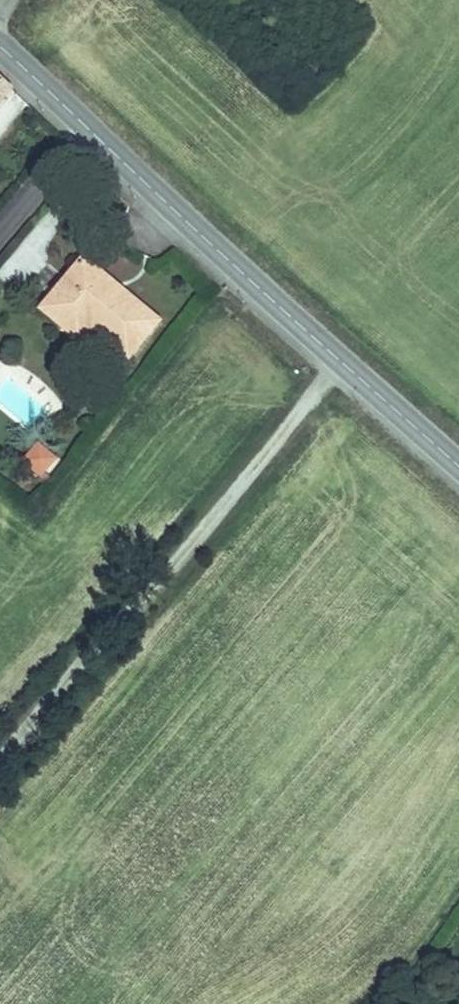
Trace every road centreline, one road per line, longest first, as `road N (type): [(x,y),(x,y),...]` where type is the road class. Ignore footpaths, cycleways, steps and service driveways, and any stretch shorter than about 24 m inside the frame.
road 1 (tertiary): [(458,465),(87,126)]
road 2 (residential): [(87,126),(0,233)]

